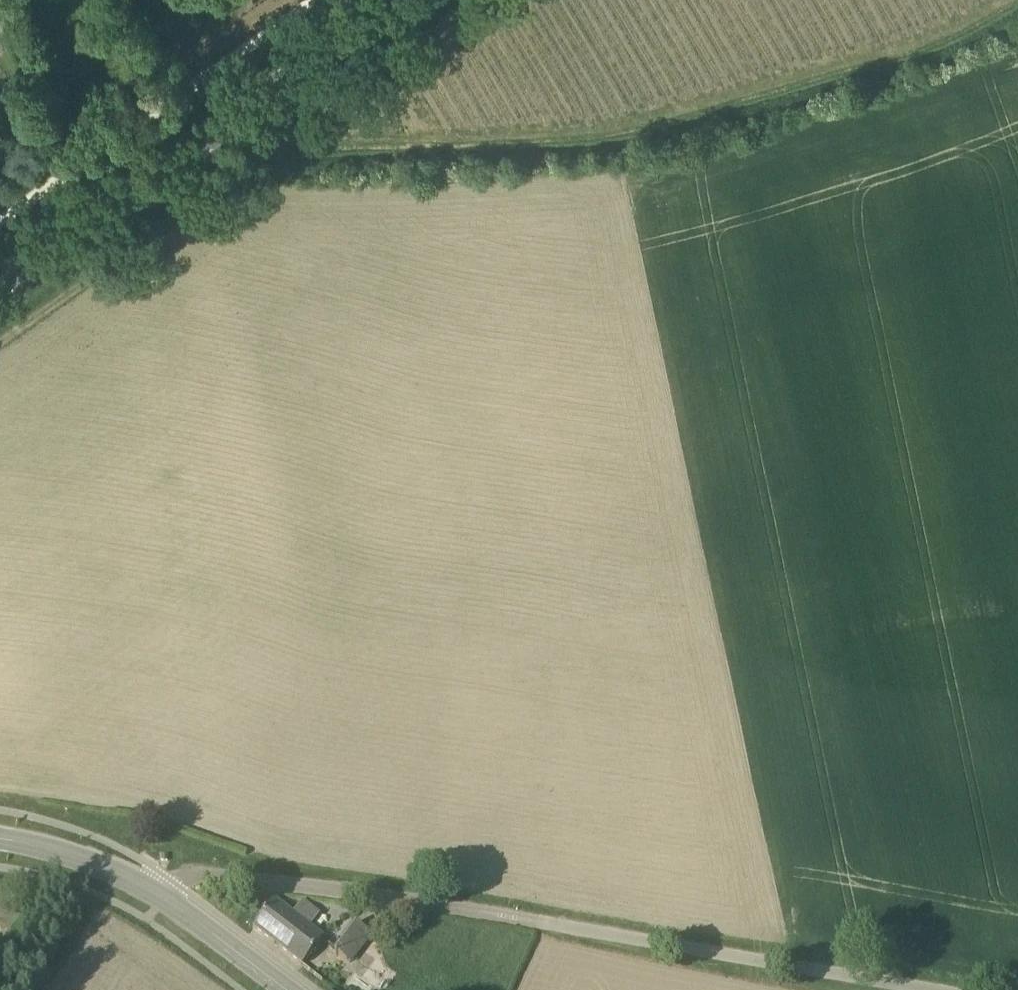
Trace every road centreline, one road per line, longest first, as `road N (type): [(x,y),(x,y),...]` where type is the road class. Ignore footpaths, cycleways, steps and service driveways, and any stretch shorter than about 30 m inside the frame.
road 1 (unclassified): [(939,989),(317,886),(197,874),(173,881),(162,896)]
road 2 (primary): [(0,285),(404,0)]
road 3 (secondary): [(162,896),(110,868),(0,838)]
road 4 (secondary): [(285,989),(162,896)]

